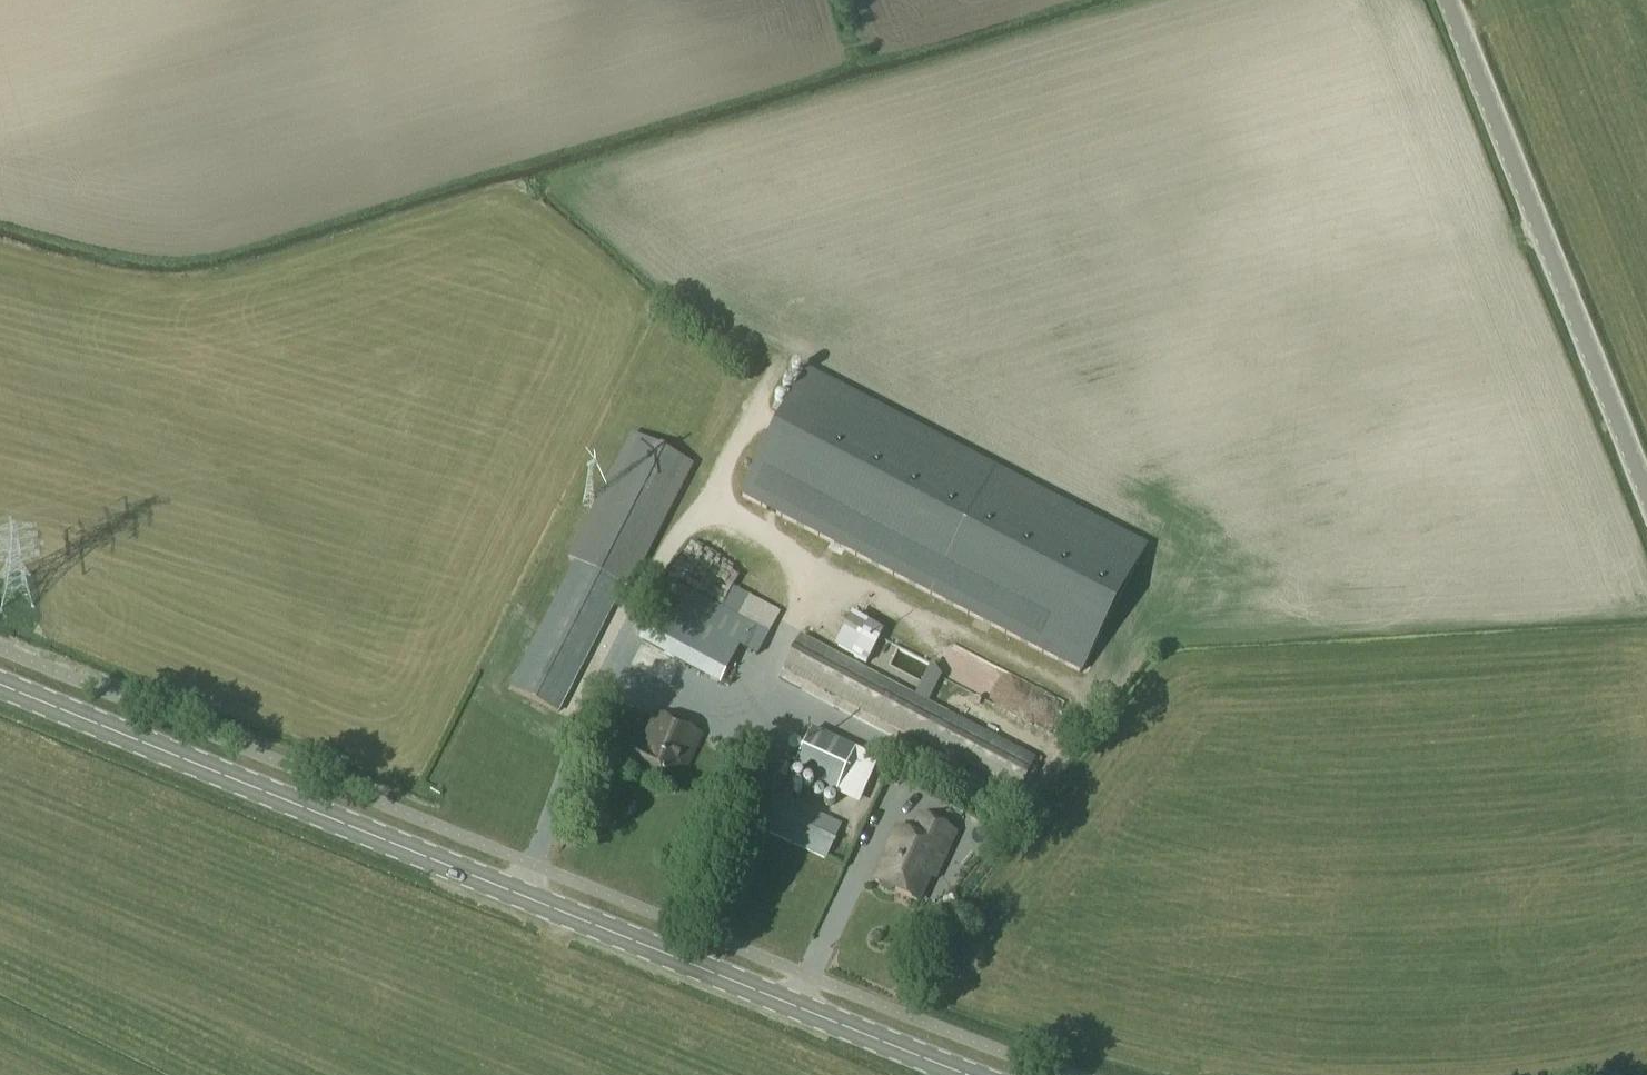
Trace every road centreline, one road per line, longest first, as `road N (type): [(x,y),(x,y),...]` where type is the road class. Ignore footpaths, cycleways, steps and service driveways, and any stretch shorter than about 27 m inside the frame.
road 1 (secondary): [(962,1074),(0,686)]
road 2 (tertiary): [(1646,502),(1445,0)]

